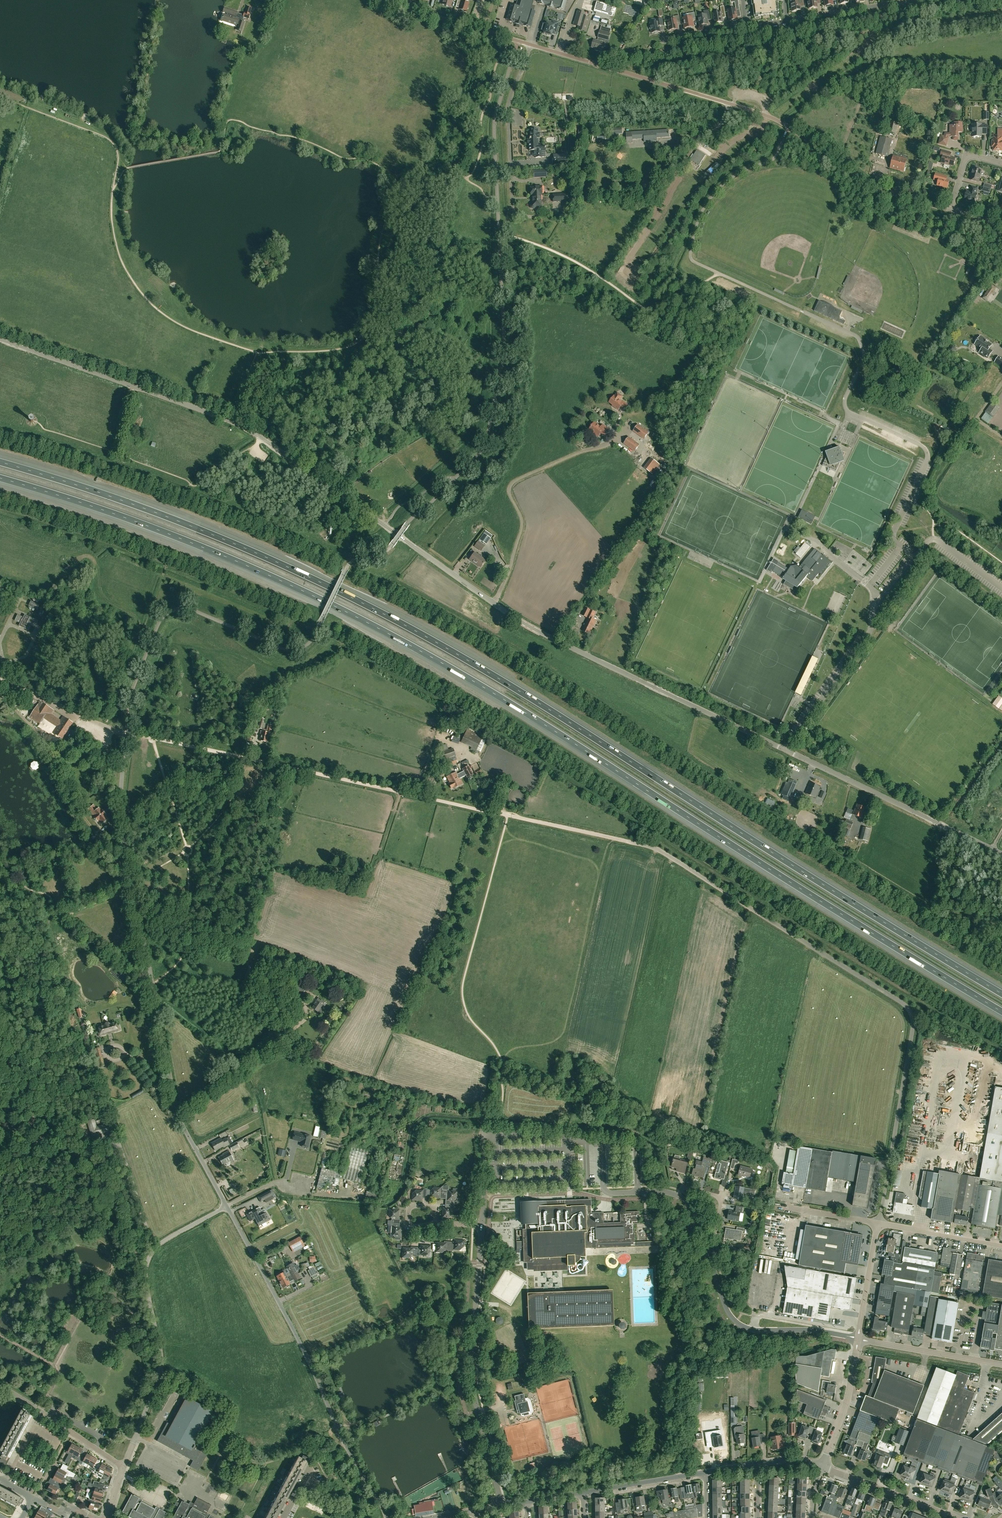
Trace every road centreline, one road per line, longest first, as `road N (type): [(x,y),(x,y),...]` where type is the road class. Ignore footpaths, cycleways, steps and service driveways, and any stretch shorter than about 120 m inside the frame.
road 1 (motorway): [(0,478),(156,529),(368,623),(483,686),(1001,1013)]
road 2 (motorway): [(1001,993),(372,608),(160,514),(0,462)]
road 3 (unclassified): [(227,1206),(176,1107),(121,818),(125,733),(0,676)]
road 4 (unclassified): [(1001,854),(494,603)]
road 5 (unclassified): [(494,603),(248,429),(0,339)]
road 6 (unclassified): [(879,1224),(909,1012),(646,846)]
road 7 (residential): [(953,209),(865,179),(764,114),(530,45)]
road 8 (unclassified): [(387,1517),(227,1206)]
road 9 (unclassified): [(123,1466),(161,1362),(148,1259),(227,1206)]
road 10 (unclassified): [(502,1506),(471,1364),(482,1226)]
road 11 (track): [(508,815),(246,758)]
road 12 (residential): [(494,603),(522,524),(509,486),(615,439)]
road 13 (residential): [(857,1340),(736,1324),(705,1243)]
road 14 (residential): [(514,214),(508,106),(530,45)]
road 15 (track): [(194,485),(334,548)]
road 16 (unclassified): [(1001,1365),(857,1340)]
road 17 (unclassified): [(956,1517),(822,1468)]
road 18 (track): [(646,846),(508,815)]
road 19 (unclassified): [(822,1468),(846,1404),(857,1340)]
road 20 (unclassified): [(583,1494),(706,1474)]
road 21 (unclassified): [(1001,1245),(879,1224)]
road 22 (track): [(246,758),(125,733)]

